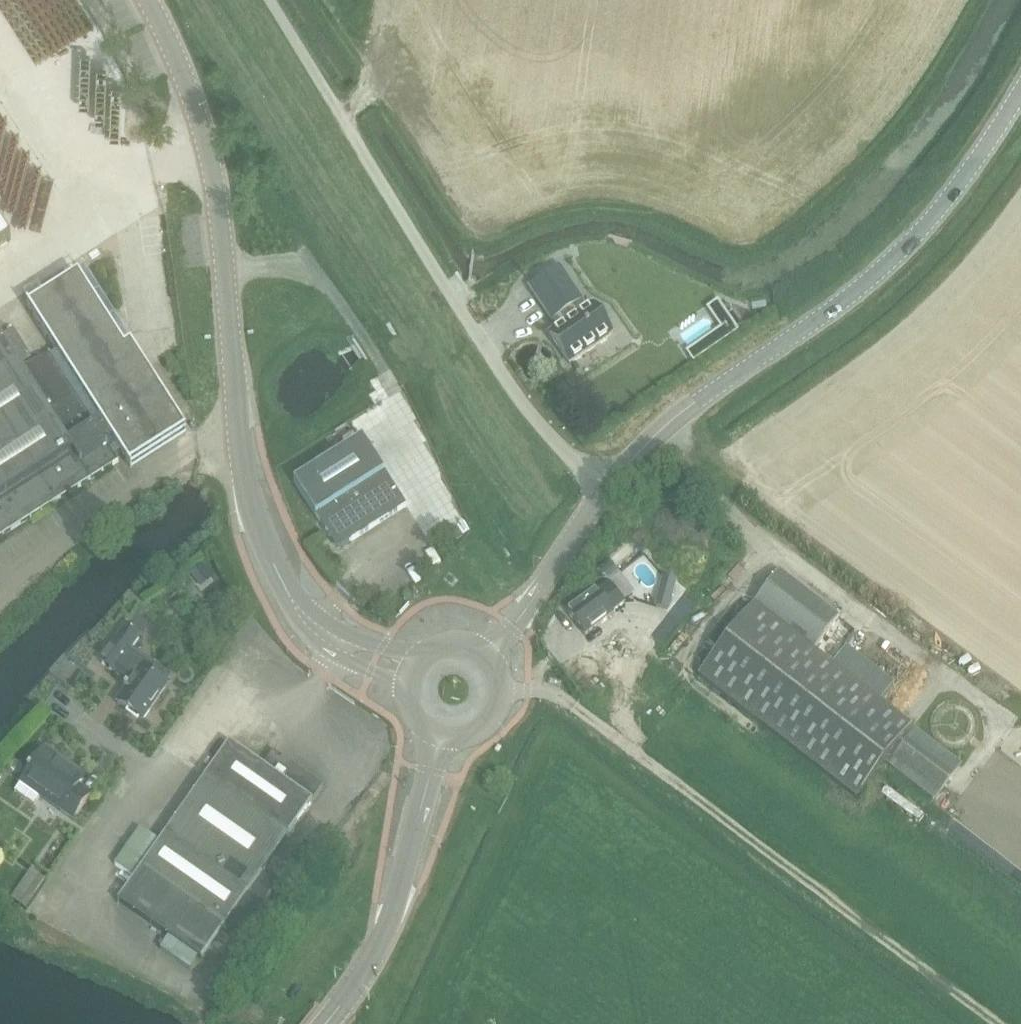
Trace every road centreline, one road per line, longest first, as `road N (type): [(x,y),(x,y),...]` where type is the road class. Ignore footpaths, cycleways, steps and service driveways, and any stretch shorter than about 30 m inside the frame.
road 1 (tertiary): [(409,670),(325,637),(300,612),(258,527),(243,457),(215,185),(184,79),(148,0)]
road 2 (track): [(504,691),(543,689),(564,698),(990,1023)]
road 3 (unclassified): [(598,493),(280,0)]
road 4 (tertiary): [(598,493),(692,403),(882,274),(1020,98)]
road 5 (tertiary): [(328,1023),(371,963),(441,738)]
road 6 (tertiary): [(598,493),(489,656)]
road 7 (tertiary): [(441,738),(471,737),(494,719),(504,691),(489,656)]

